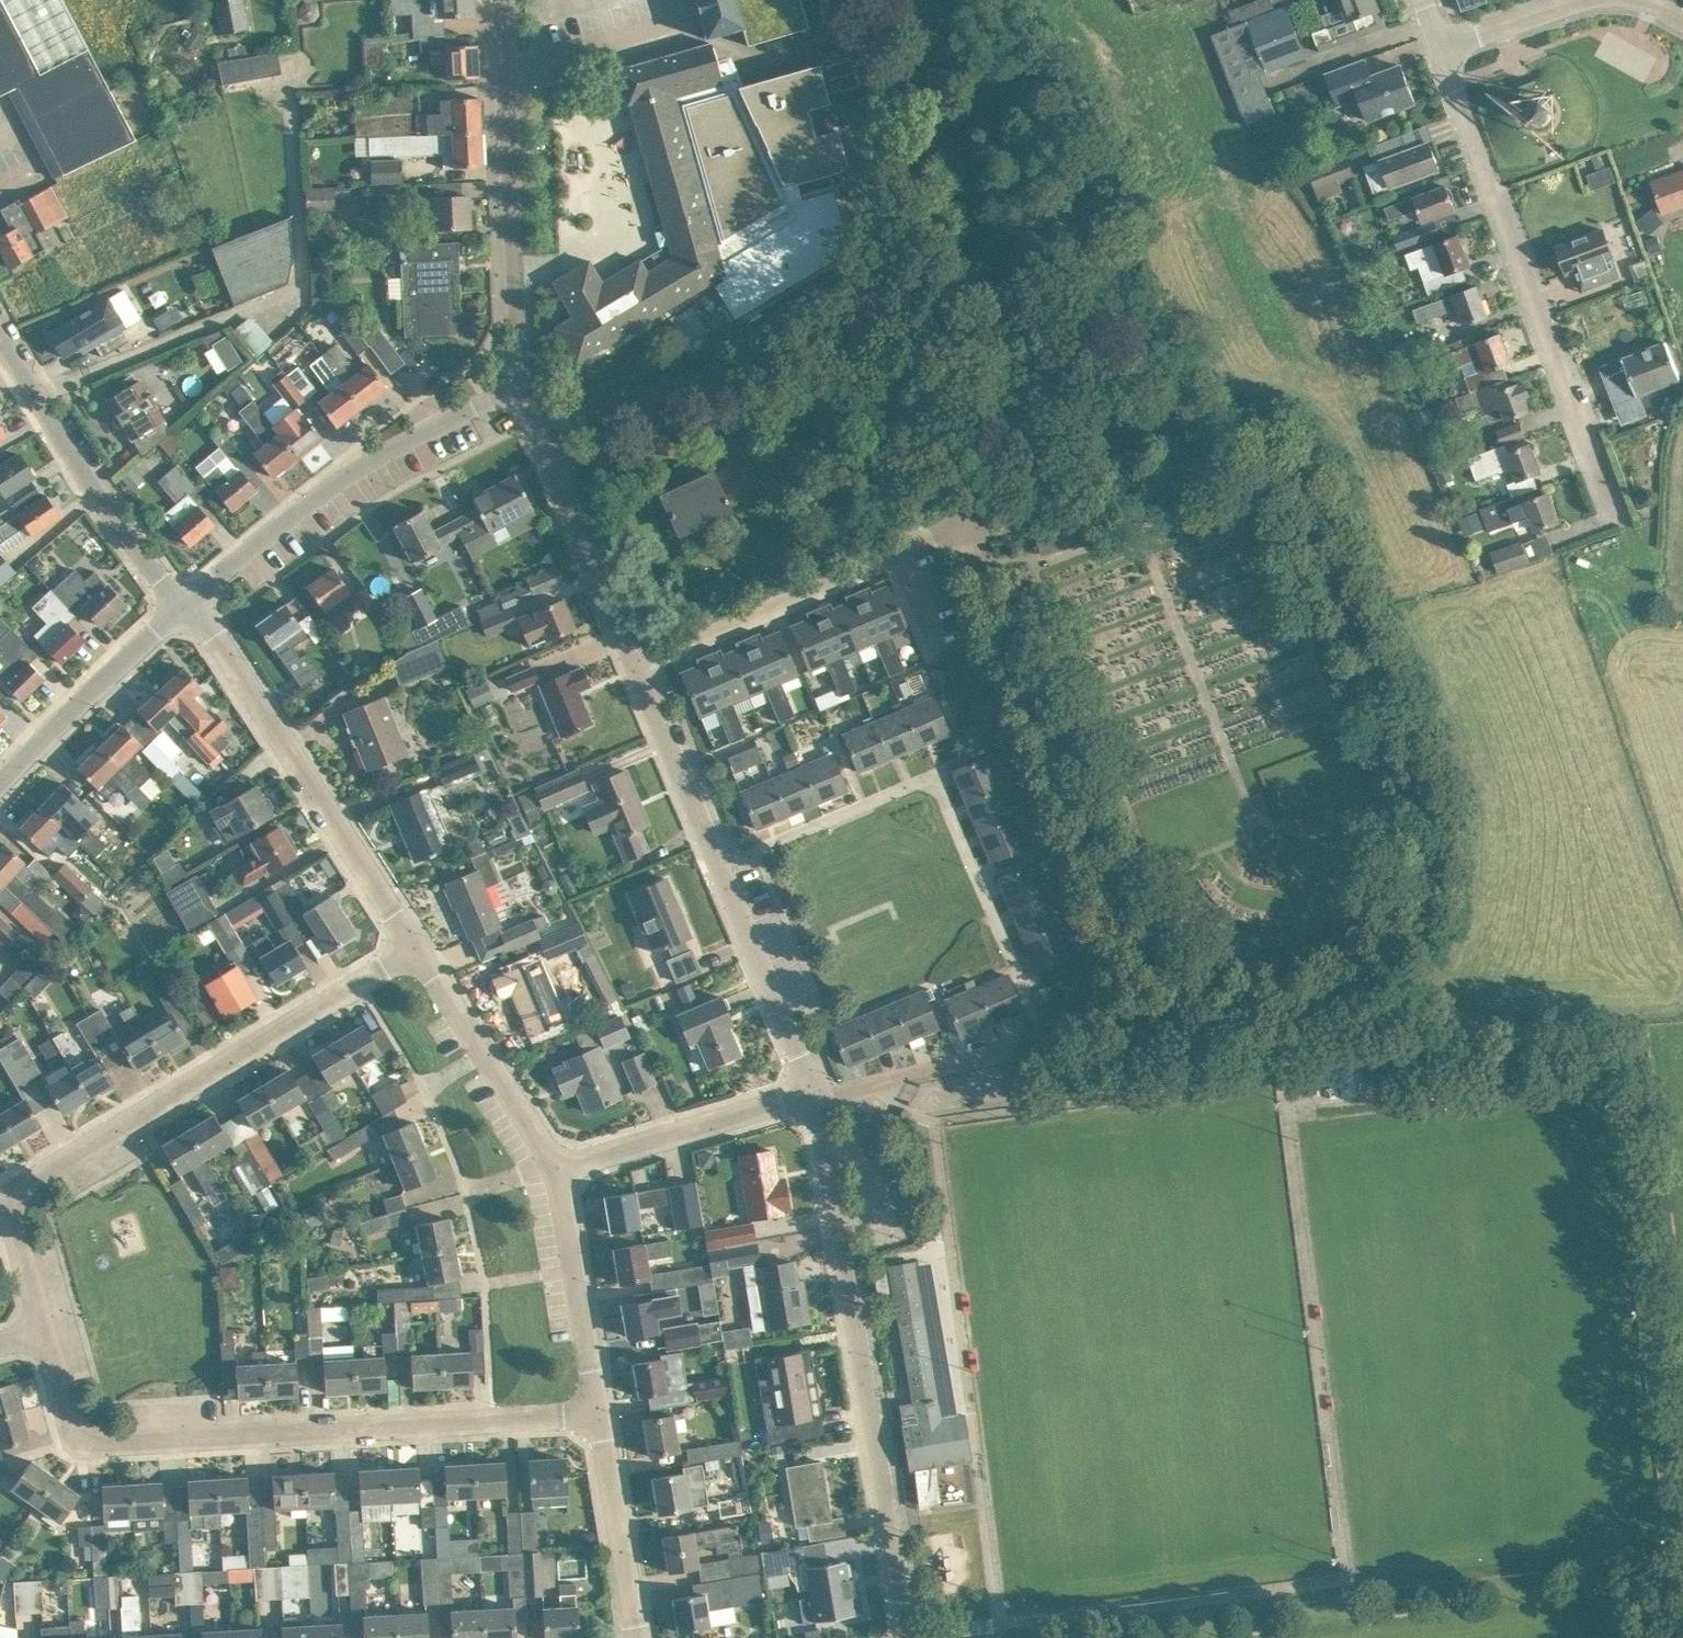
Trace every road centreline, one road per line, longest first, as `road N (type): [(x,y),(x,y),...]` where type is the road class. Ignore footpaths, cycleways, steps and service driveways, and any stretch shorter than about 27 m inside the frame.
road 1 (residential): [(534,423),(844,333),(889,374),(958,483),(961,510),(933,539),(635,666)]
road 2 (residential): [(715,866),(932,774),(1047,1041),(813,1098)]
road 3 (residential): [(597,1410),(108,1445),(81,1439),(66,1417),(41,1332)]
road 4 (residential): [(41,1332),(14,1227),(14,1201),(28,1182),(415,949)]
road 5 (unclassified): [(813,1098),(906,1637)]
road 6 (residential): [(1618,518),(1443,52)]
road 7 (residential): [(415,949),(217,640),(184,604)]
road 8 (residential): [(184,604),(344,477),(516,390)]
road 9 (unclassified): [(501,0),(516,390)]
road 10 (residential): [(184,604),(112,516),(0,333)]
road 11 (residential): [(813,1098),(554,1171)]
road 12 (unclassified): [(534,423),(635,666)]
road 13 (residential): [(554,1171),(415,949)]
road 14 (residential): [(0,783),(184,604)]
road 15 (unclassified): [(715,866),(813,1098)]
road 16 (residential): [(597,1410),(554,1171)]
road 17 (residential): [(636,1637),(597,1410)]
road 18 (unclassified): [(635,666),(715,866)]
road 19 (residential): [(1443,52),(1594,0)]

